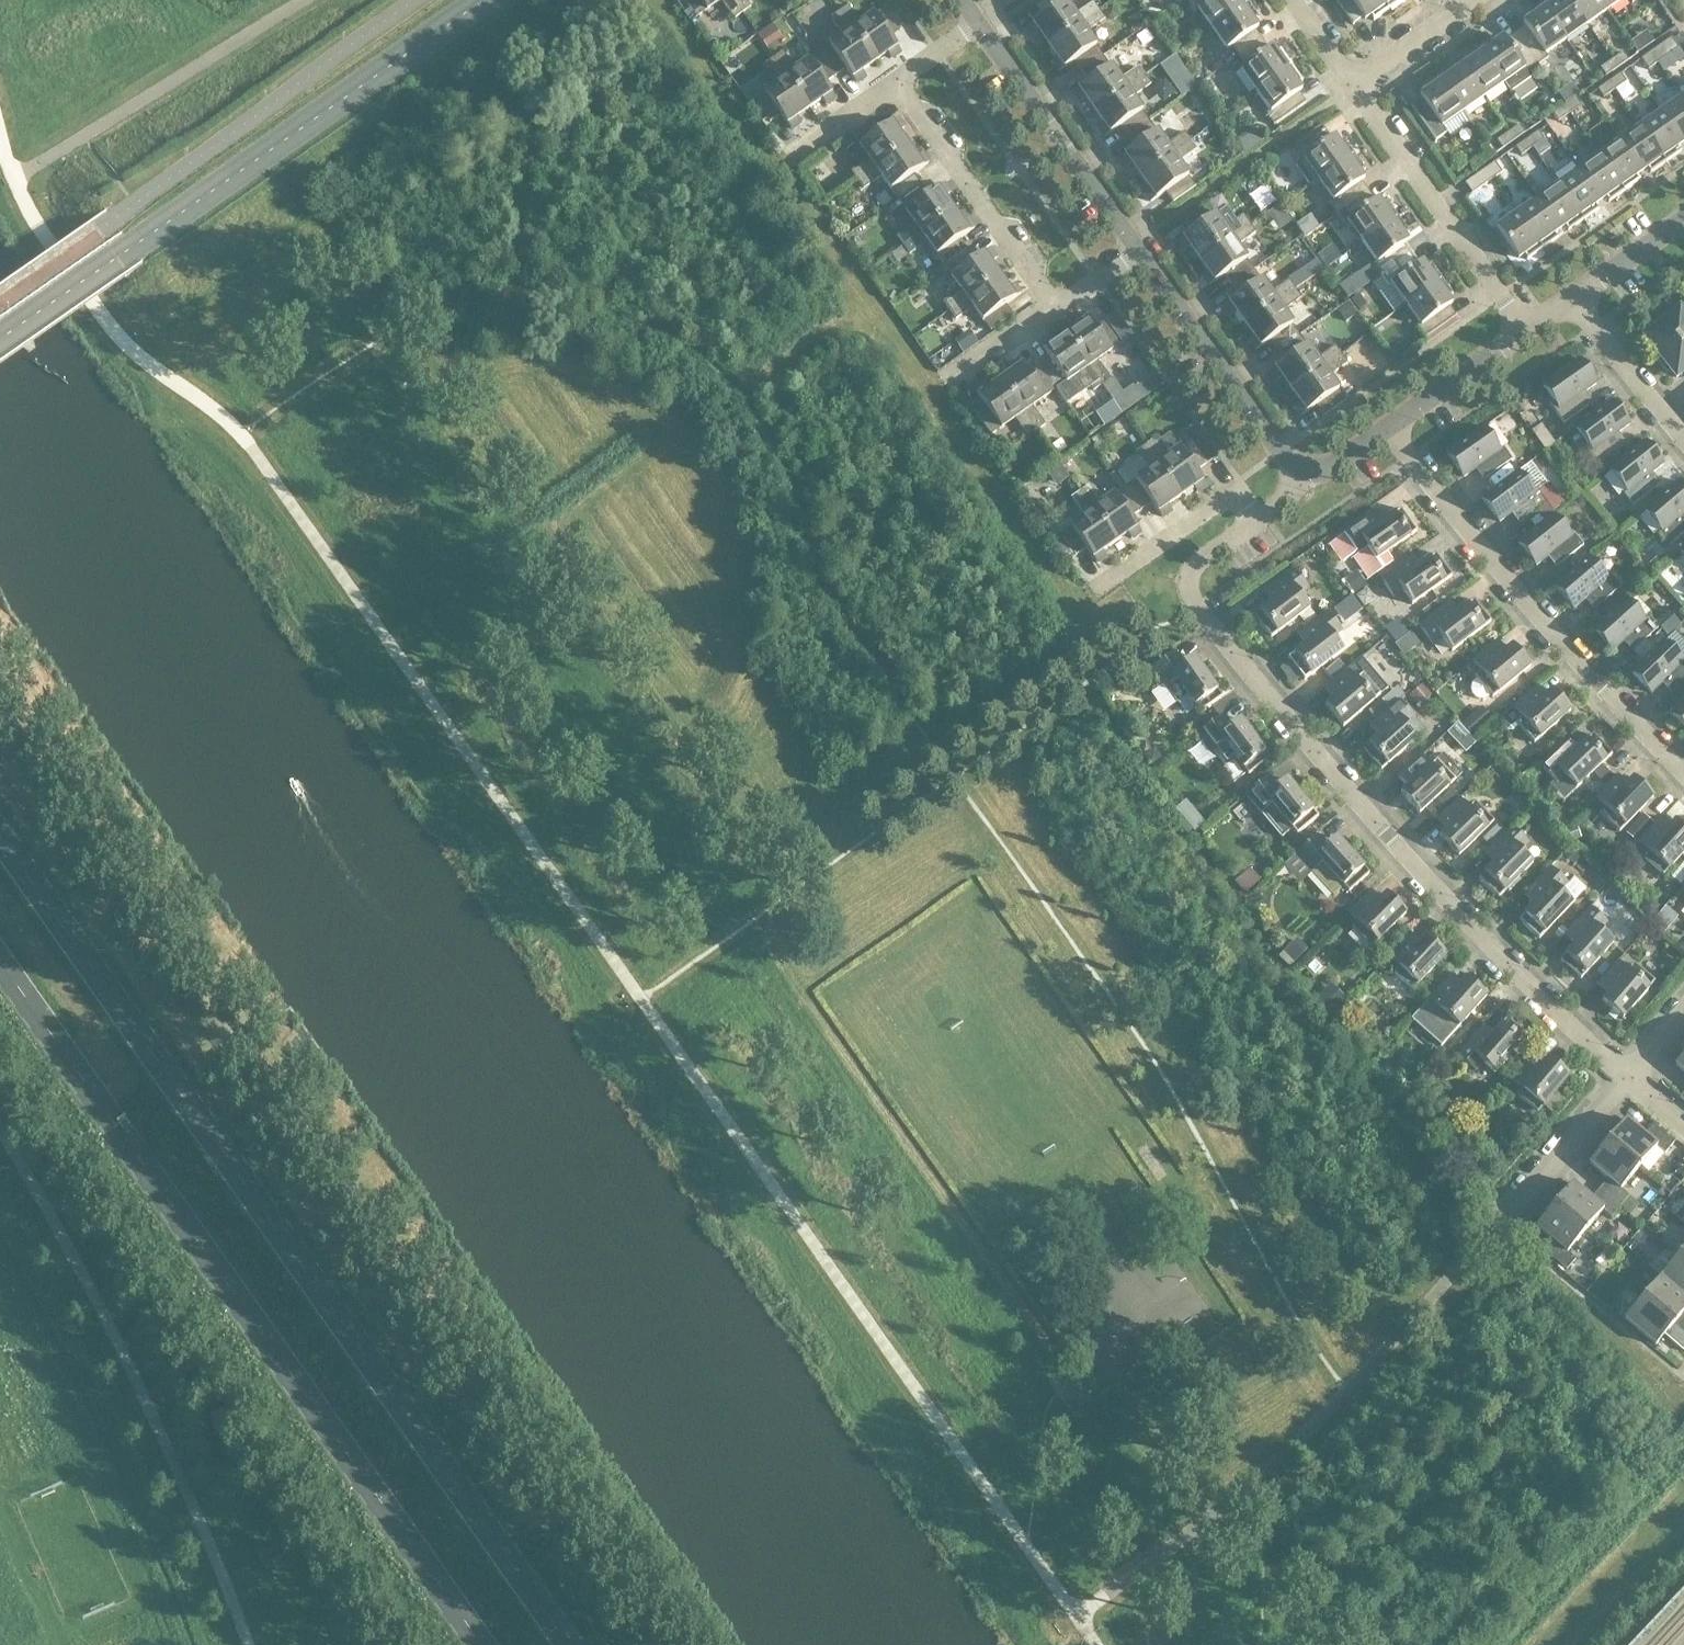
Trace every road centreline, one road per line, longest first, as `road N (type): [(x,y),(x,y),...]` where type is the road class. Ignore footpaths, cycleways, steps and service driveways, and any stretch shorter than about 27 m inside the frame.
road 1 (trunk): [(572,1644),(0,832)]
road 2 (trunk): [(0,956),(479,1644)]
road 3 (residential): [(1628,1074),(1205,621),(1193,573),(1309,486)]
road 4 (residential): [(1683,796),(1544,648),(1374,442)]
road 5 (residential): [(1309,486),(1137,250)]
road 6 (residential): [(1529,326),(1361,90)]
road 7 (residential): [(1051,309),(893,79)]
road 8 (residential): [(1137,250),(984,29)]
road 9 (residential): [(1491,1232),(1628,1074)]
road 10 (residential): [(1374,442),(1529,326)]
road 11 (residential): [(1683,431),(1573,295)]
road 12 (residential): [(1361,90),(1495,0)]
road 13 (residential): [(1573,295),(1683,222)]
road 14 (residential): [(788,147),(893,79)]

